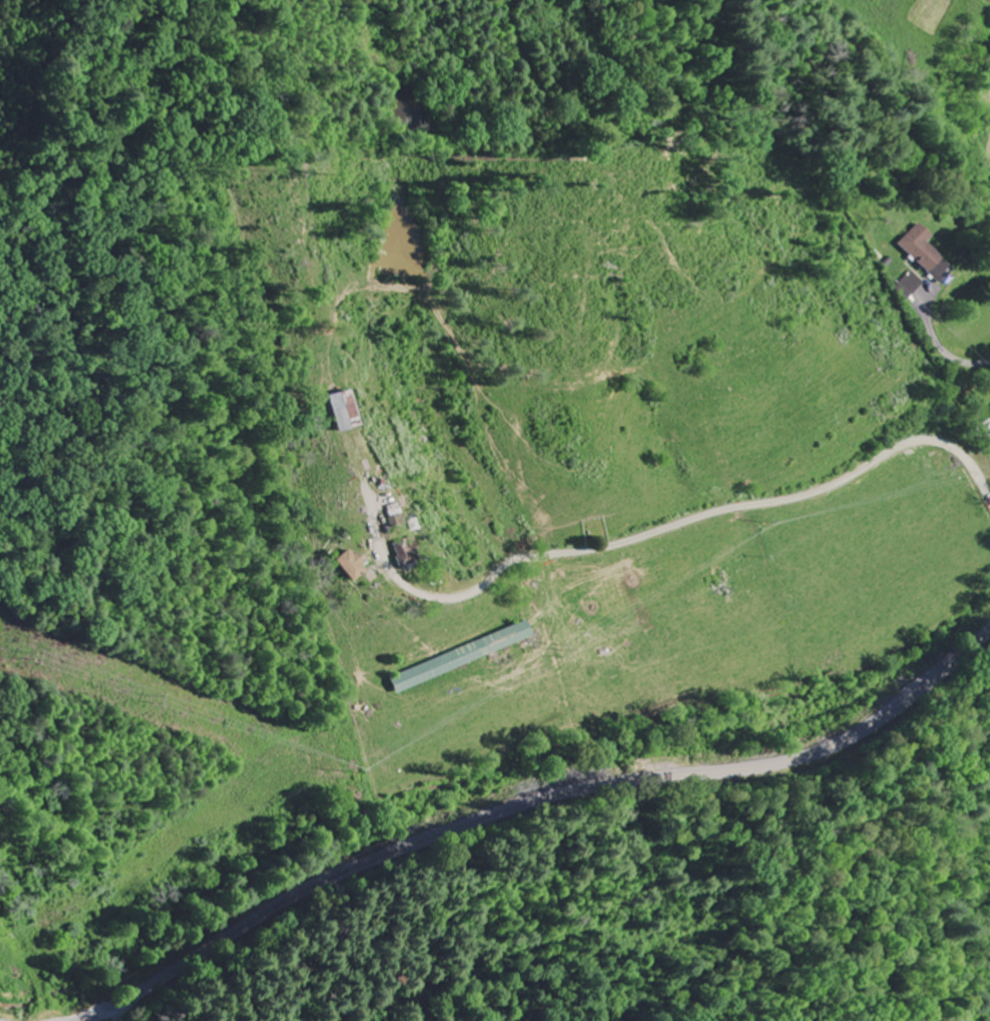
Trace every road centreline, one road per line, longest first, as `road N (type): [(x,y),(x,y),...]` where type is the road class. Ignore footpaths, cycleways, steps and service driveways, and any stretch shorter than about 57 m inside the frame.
road 1 (tertiary): [(83,1020),(307,891),(428,838),(557,794),(758,770),(820,752),(877,722),(989,628)]

